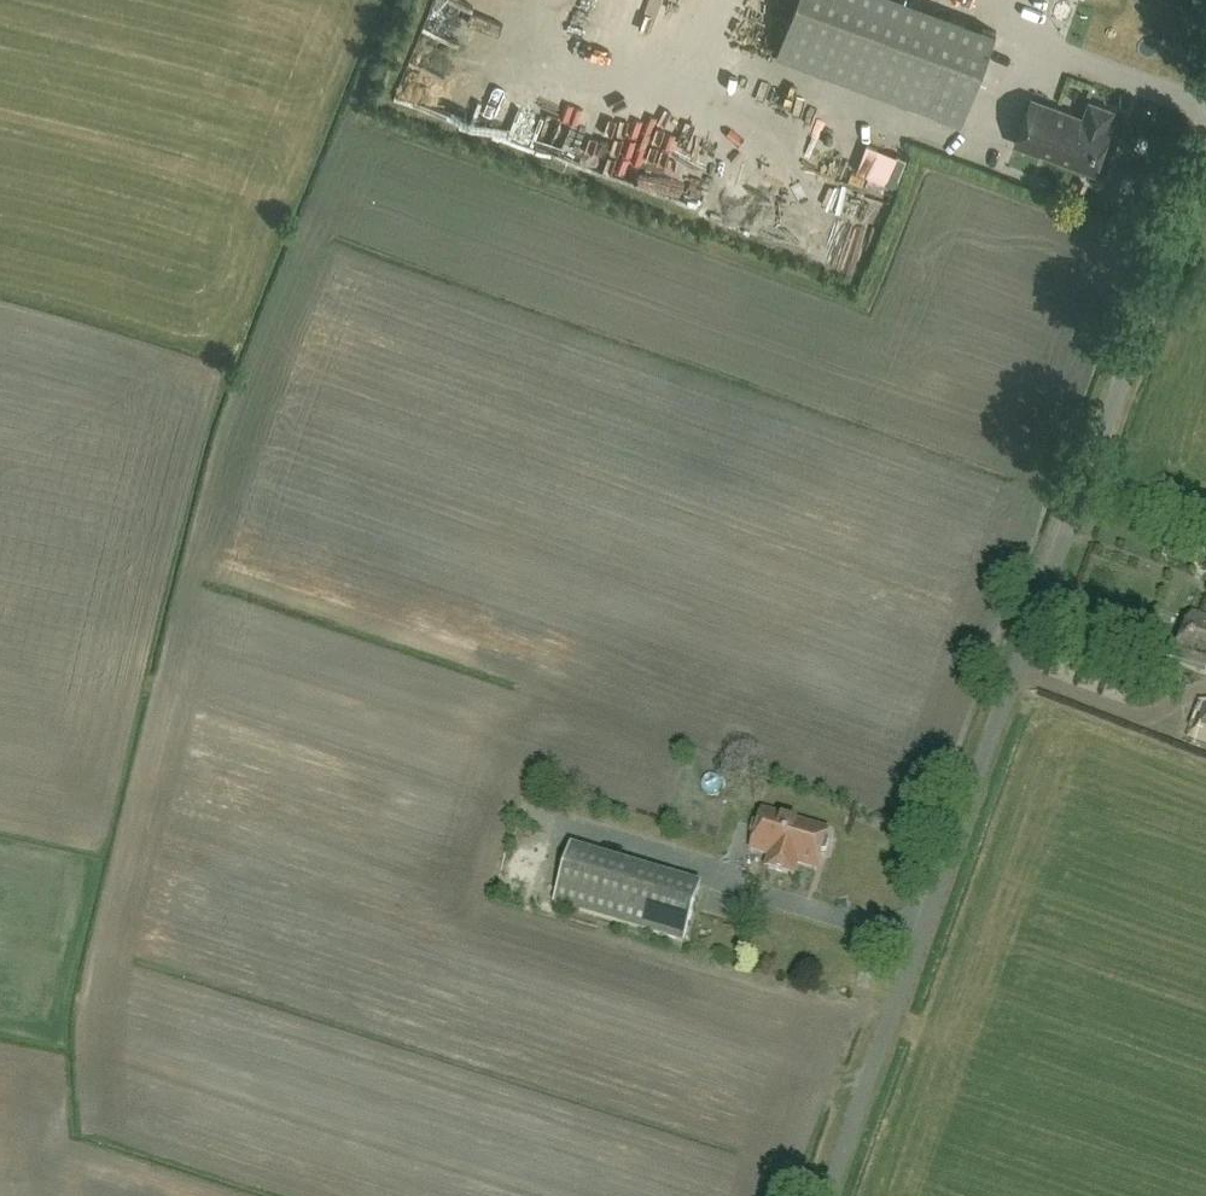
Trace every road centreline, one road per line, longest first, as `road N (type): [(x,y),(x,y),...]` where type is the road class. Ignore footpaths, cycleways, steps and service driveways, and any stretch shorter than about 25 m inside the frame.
road 1 (unclassified): [(827,1195),(1205,150)]

